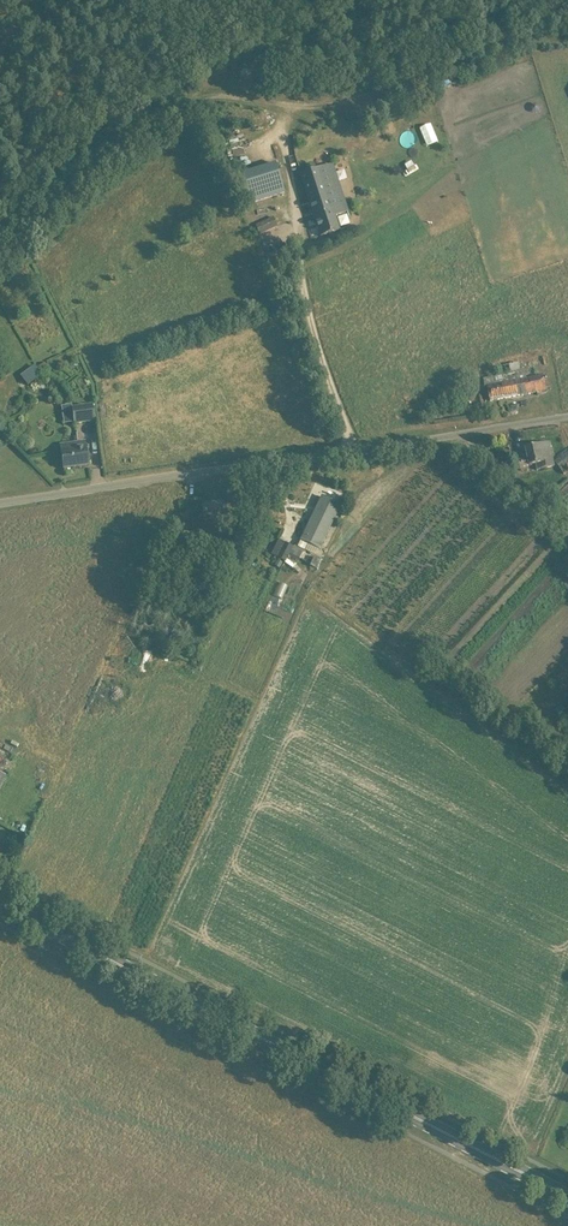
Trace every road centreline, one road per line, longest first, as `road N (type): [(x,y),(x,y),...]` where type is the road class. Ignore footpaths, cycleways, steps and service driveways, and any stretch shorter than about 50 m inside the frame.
road 1 (primary): [(567,1196),(0,905)]
road 2 (unclassified): [(350,452),(302,297),(296,121),(516,44),(567,40)]
road 3 (unclassified): [(0,501),(350,452)]
road 4 (track): [(0,236),(90,161),(173,111),(210,105),(308,113)]
road 5 (track): [(464,433),(567,537)]

